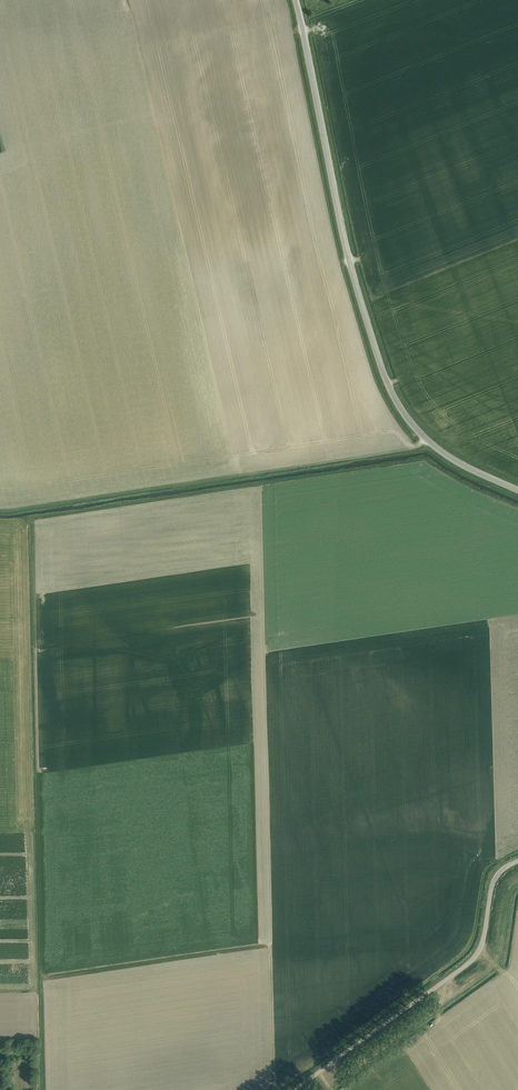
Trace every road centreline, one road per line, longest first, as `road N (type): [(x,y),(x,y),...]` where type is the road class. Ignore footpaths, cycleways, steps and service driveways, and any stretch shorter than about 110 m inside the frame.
road 1 (unclassified): [(517,493),(424,440),(391,391),(355,274),(296,0)]
road 2 (unclassified): [(294,1089),(473,959),(495,879),(517,861)]

